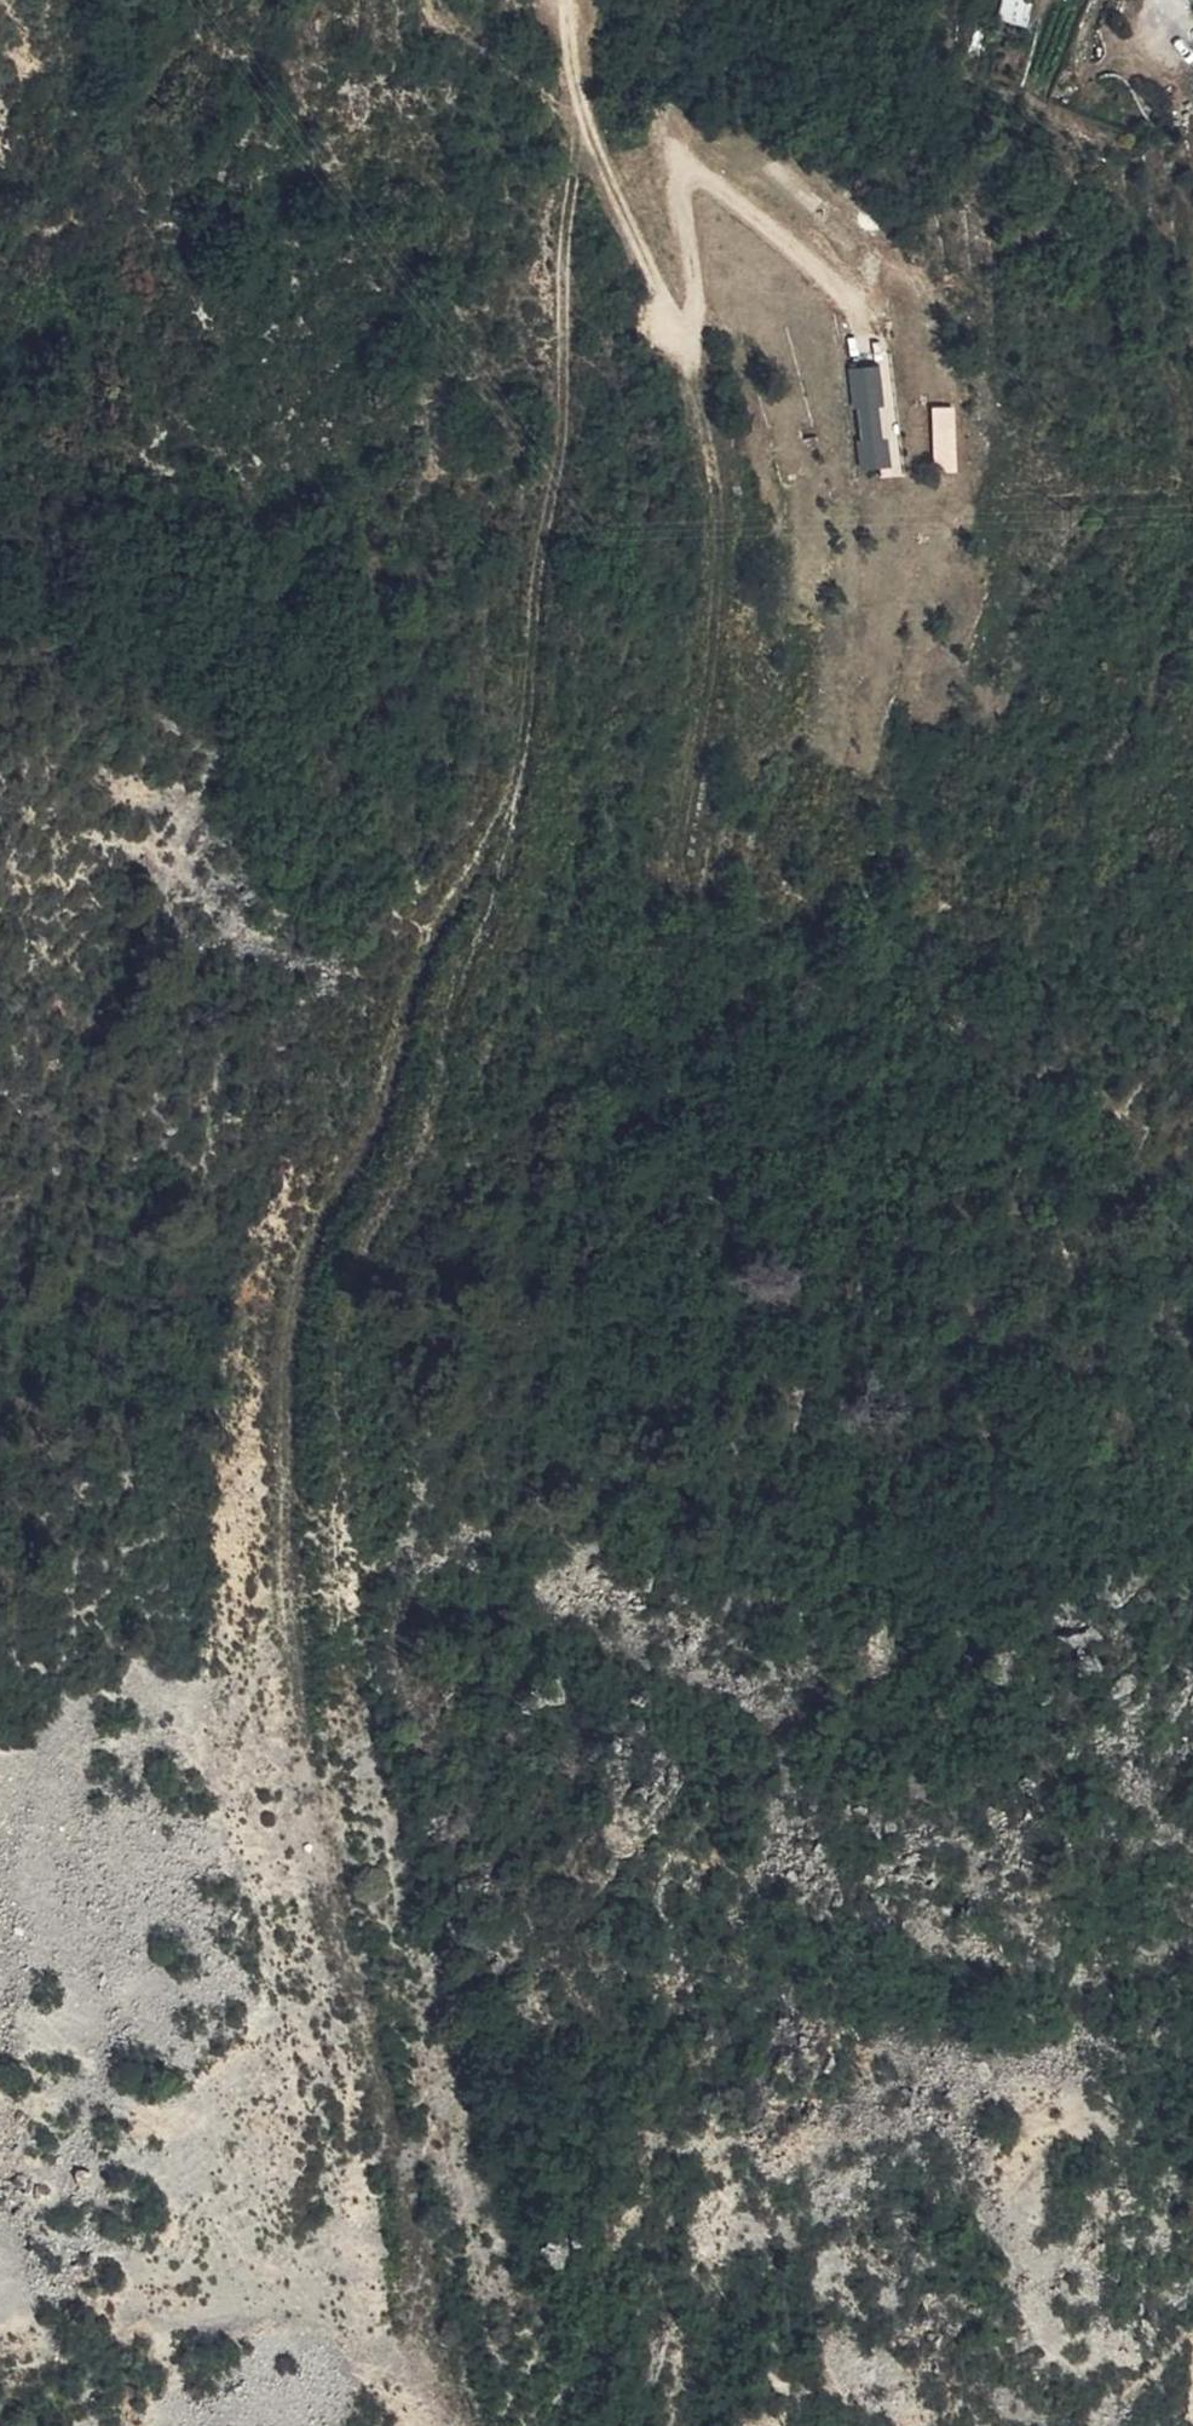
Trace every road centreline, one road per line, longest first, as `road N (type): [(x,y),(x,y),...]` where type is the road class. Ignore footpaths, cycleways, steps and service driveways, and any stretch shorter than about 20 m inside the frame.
road 1 (track): [(562,0),(578,123),(565,446),(544,559),(530,727)]

